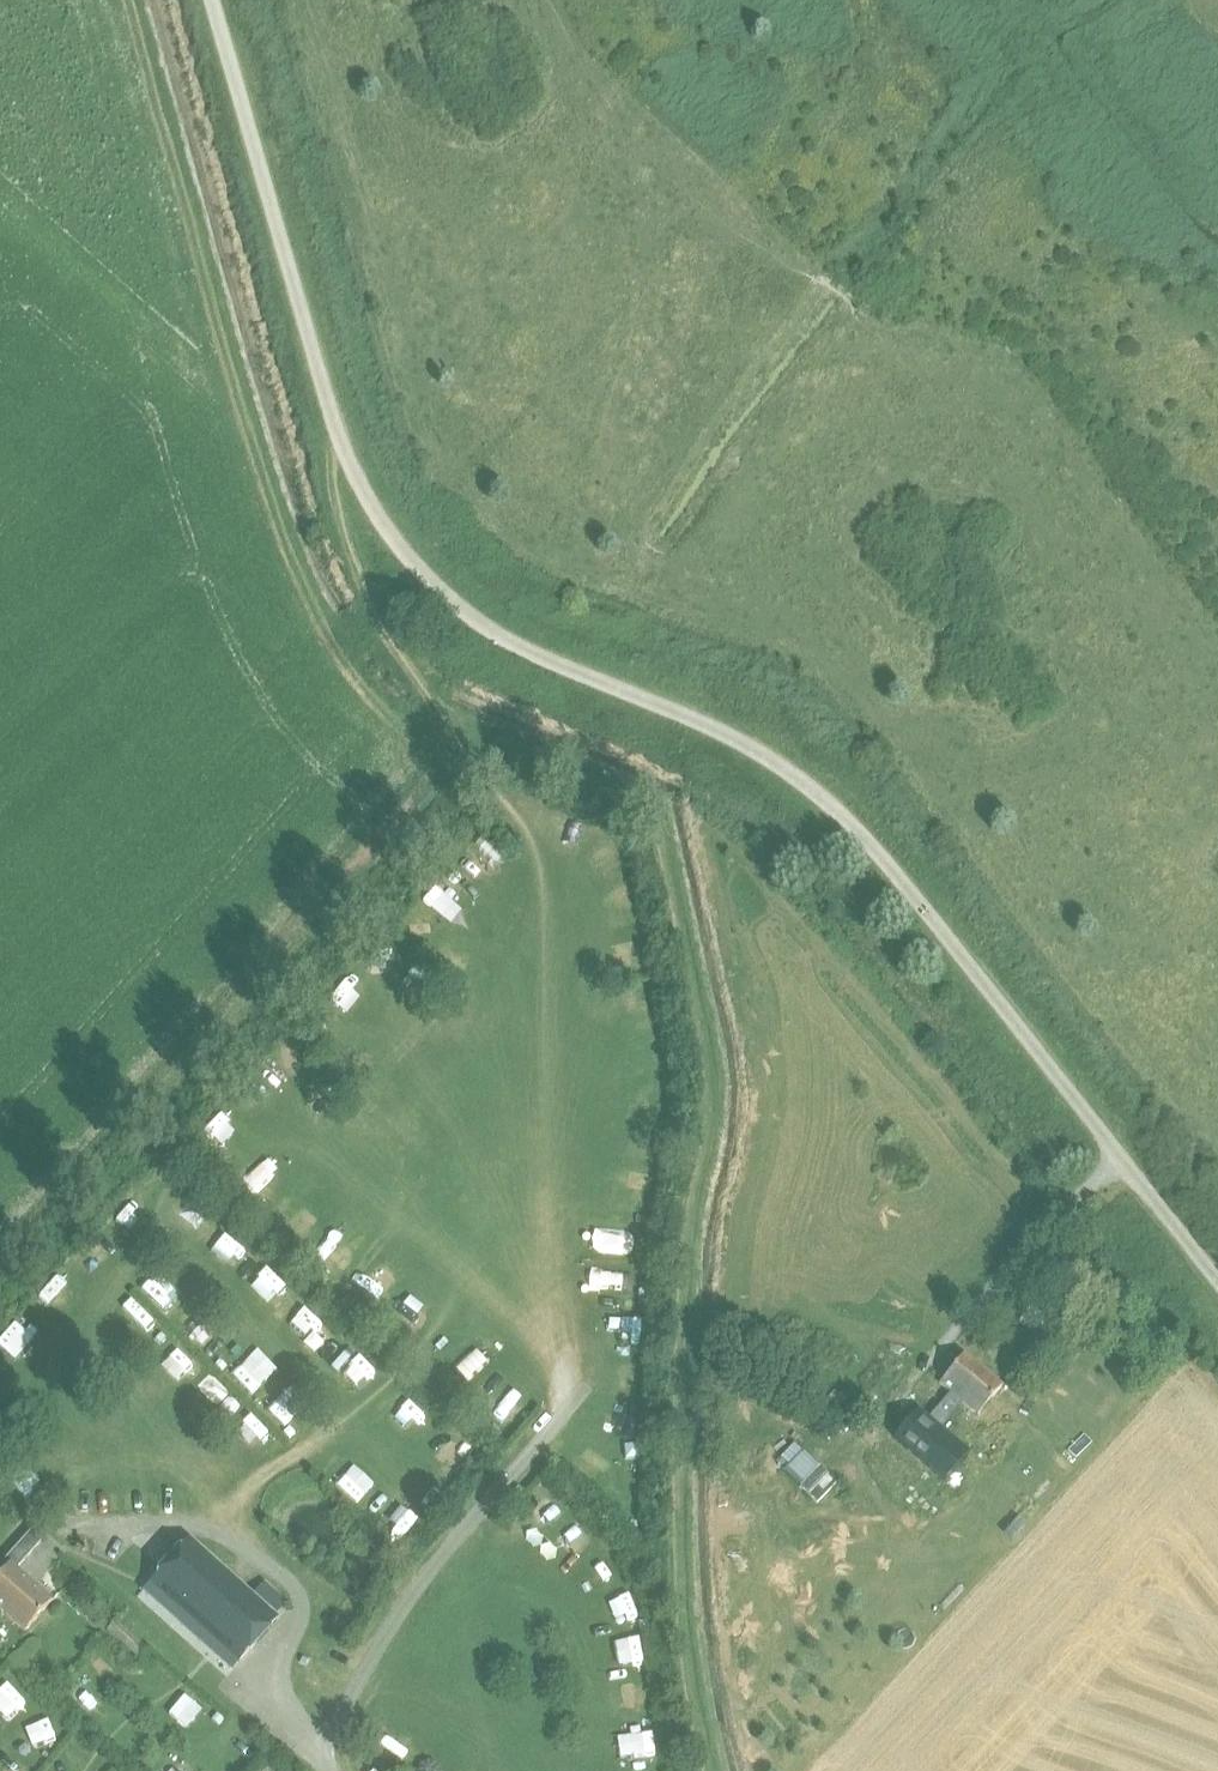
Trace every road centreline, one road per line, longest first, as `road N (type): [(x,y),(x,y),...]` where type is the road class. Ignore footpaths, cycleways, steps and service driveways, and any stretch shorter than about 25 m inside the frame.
road 1 (unclassified): [(1217,1281),(924,907),(832,806),(770,759),(504,645),(424,579),(365,497),(344,448),(215,0)]
road 2 (track): [(529,841),(545,922),(567,1408)]
road 3 (track): [(334,1432),(241,1488),(216,1535)]

